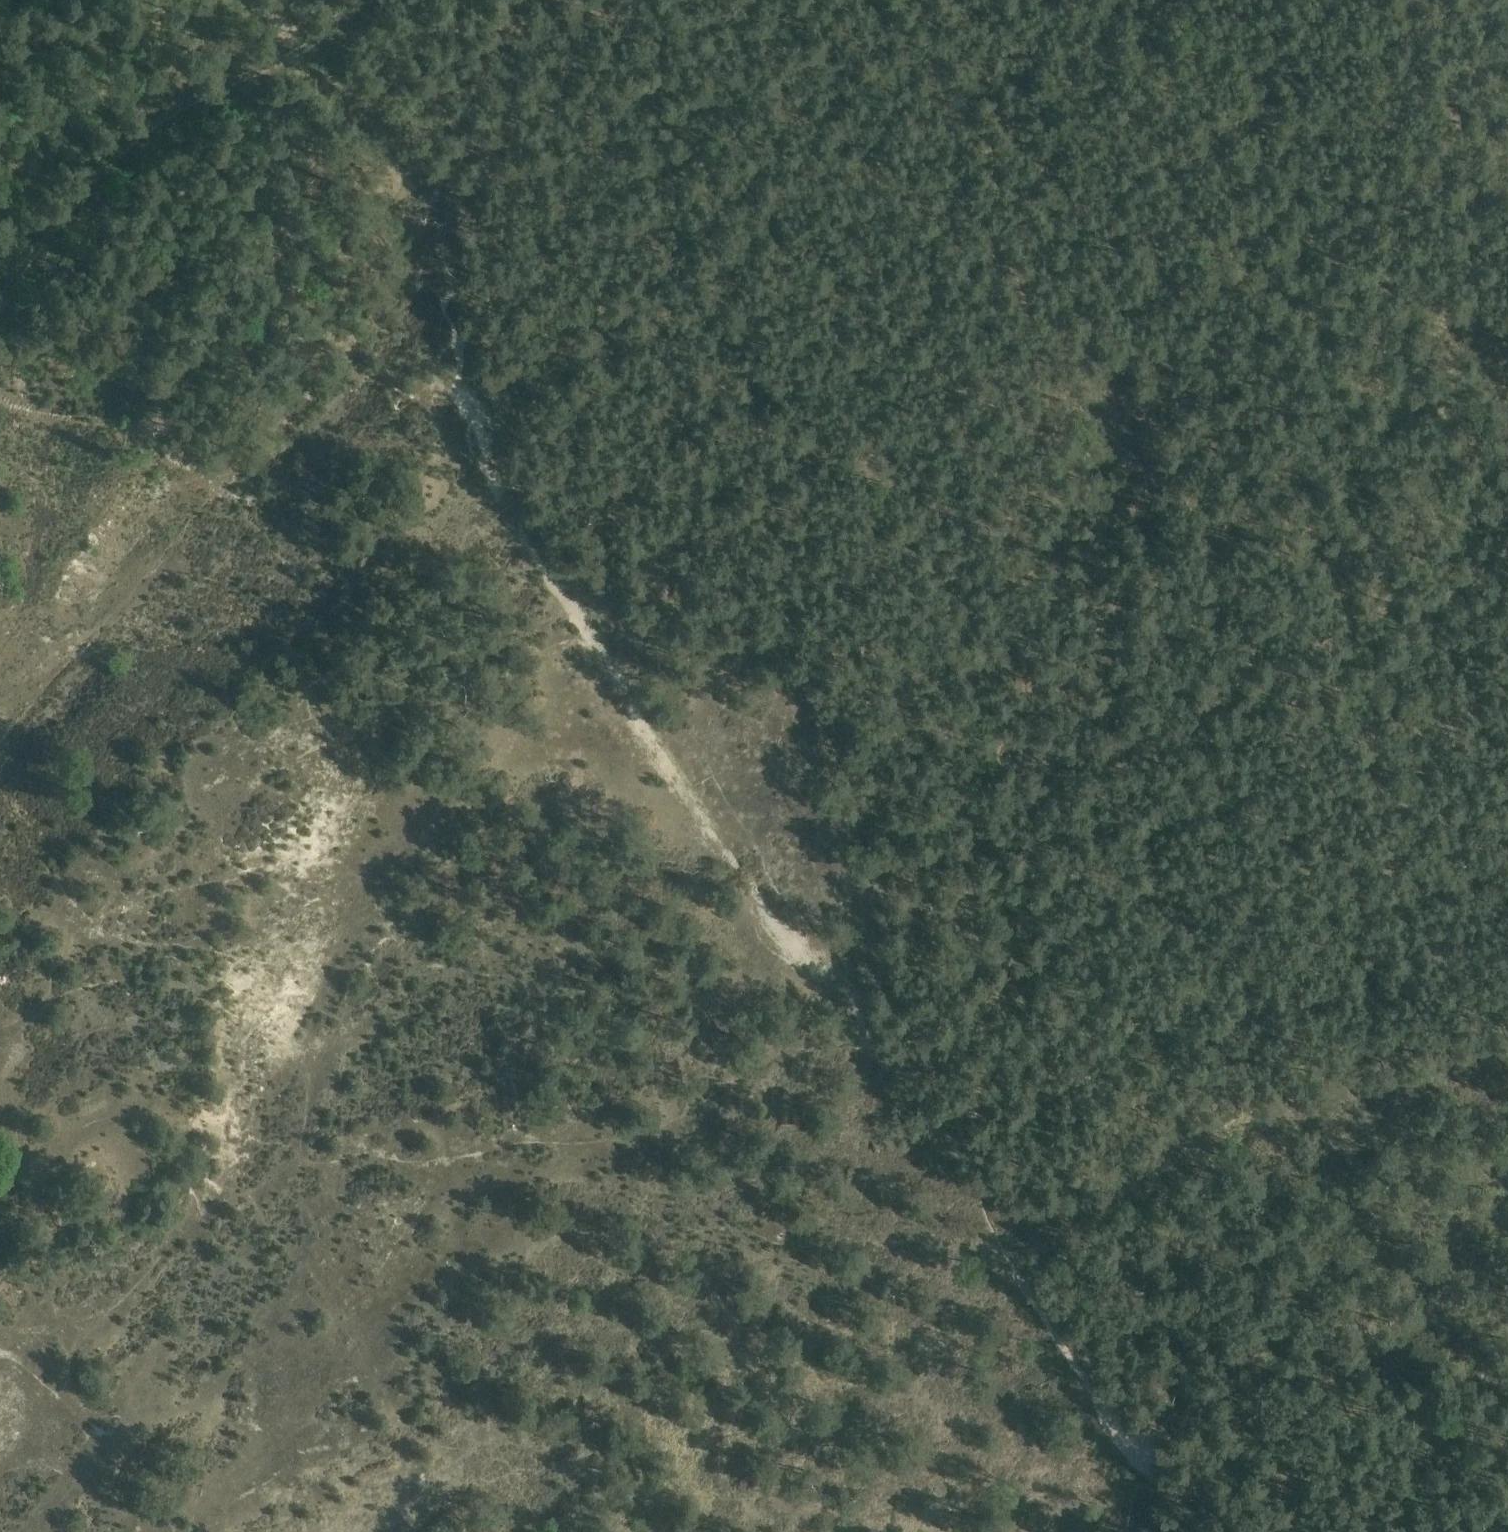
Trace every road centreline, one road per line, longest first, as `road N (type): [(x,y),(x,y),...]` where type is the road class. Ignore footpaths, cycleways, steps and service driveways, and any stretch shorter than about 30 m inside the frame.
road 1 (track): [(963,1177),(1069,1353),(1191,1531)]
road 2 (track): [(225,78),(115,154),(0,298)]

